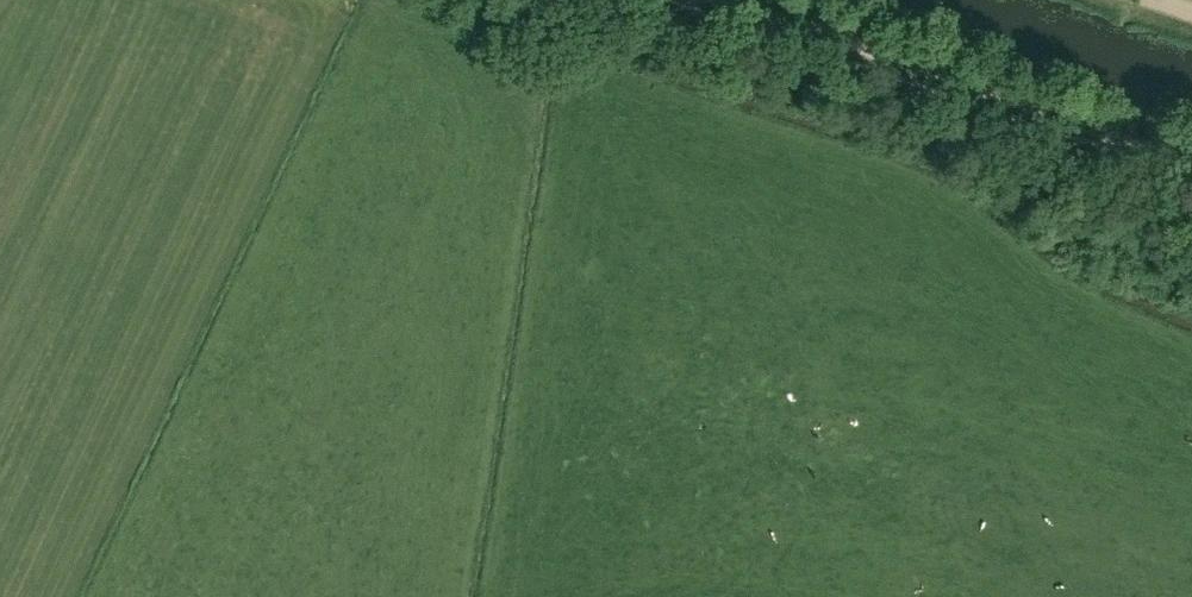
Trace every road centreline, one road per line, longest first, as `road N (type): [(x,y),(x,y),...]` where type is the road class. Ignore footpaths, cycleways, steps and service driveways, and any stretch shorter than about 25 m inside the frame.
road 1 (track): [(726,0),(1191,161)]

